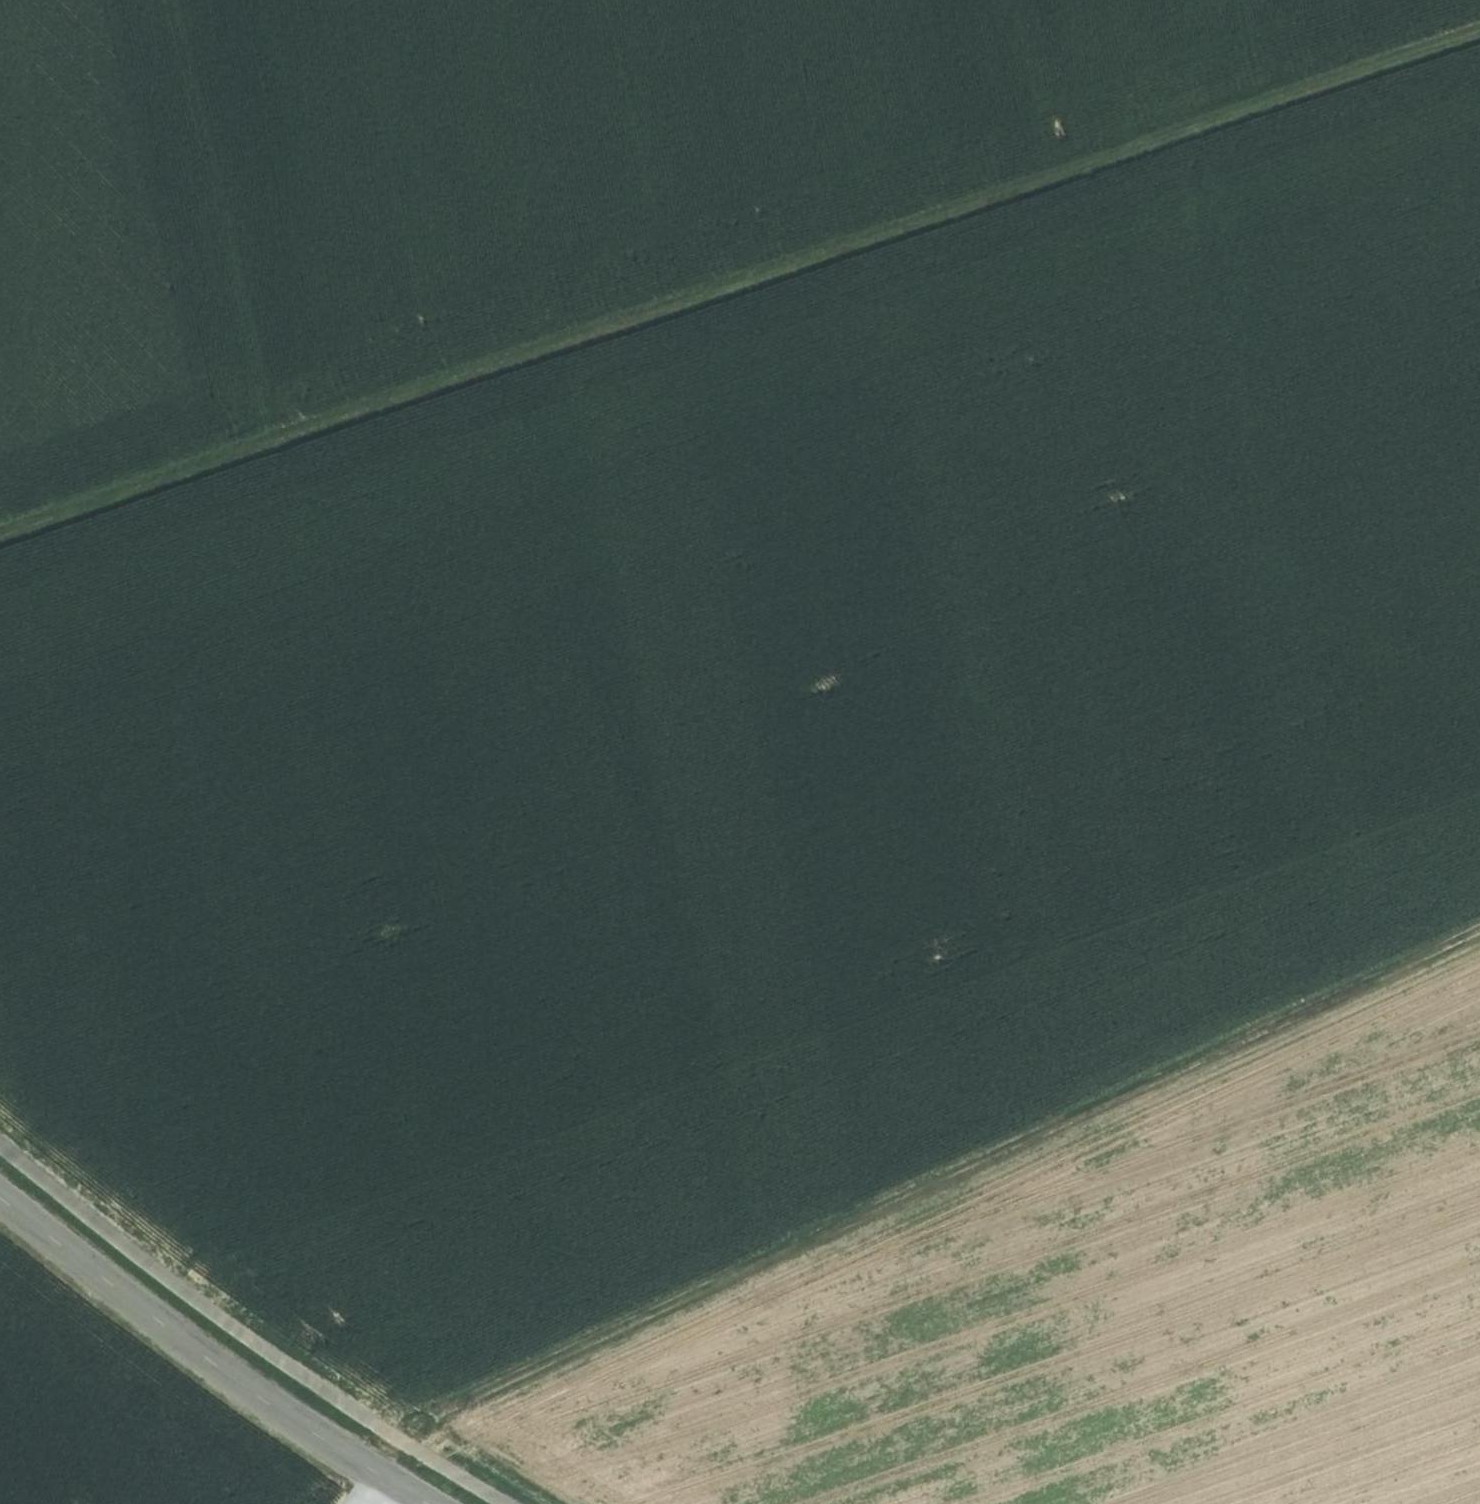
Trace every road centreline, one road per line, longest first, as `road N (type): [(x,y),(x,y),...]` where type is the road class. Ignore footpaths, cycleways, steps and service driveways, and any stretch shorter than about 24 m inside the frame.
road 1 (track): [(0,544),(1479,36)]
road 2 (track): [(353,1460),(825,1231),(1479,932)]
road 3 (secondary): [(417,1503),(0,1205)]

